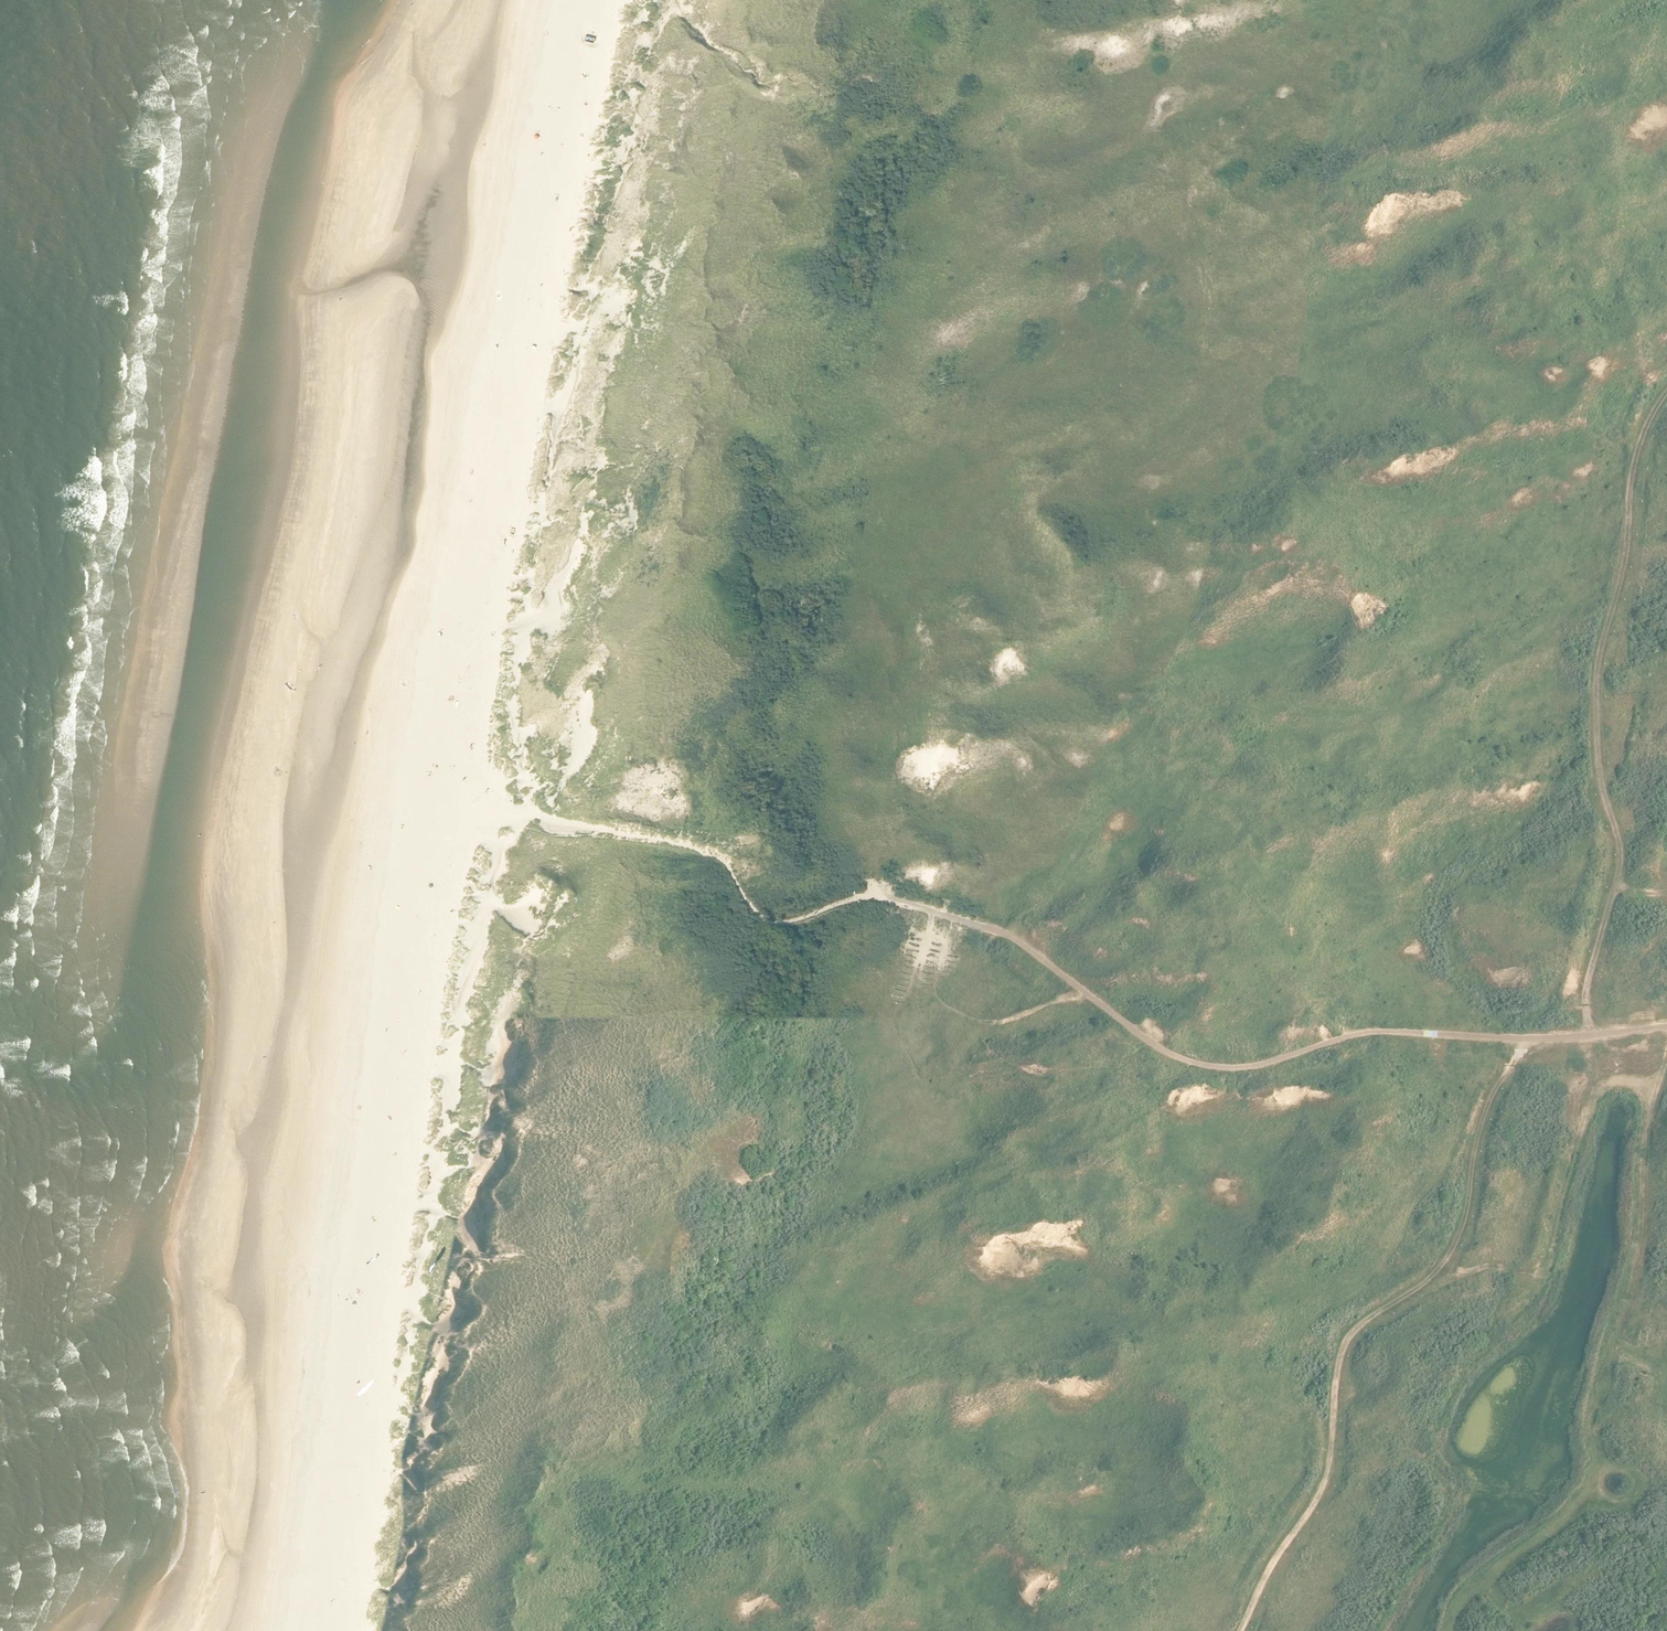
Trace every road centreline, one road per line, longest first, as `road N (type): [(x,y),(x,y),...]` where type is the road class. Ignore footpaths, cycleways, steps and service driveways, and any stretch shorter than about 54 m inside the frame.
road 1 (track): [(1588,1040),(1586,987),(1619,865),(1600,789),(1598,659),(1620,587),(1646,430),(1666,392)]

